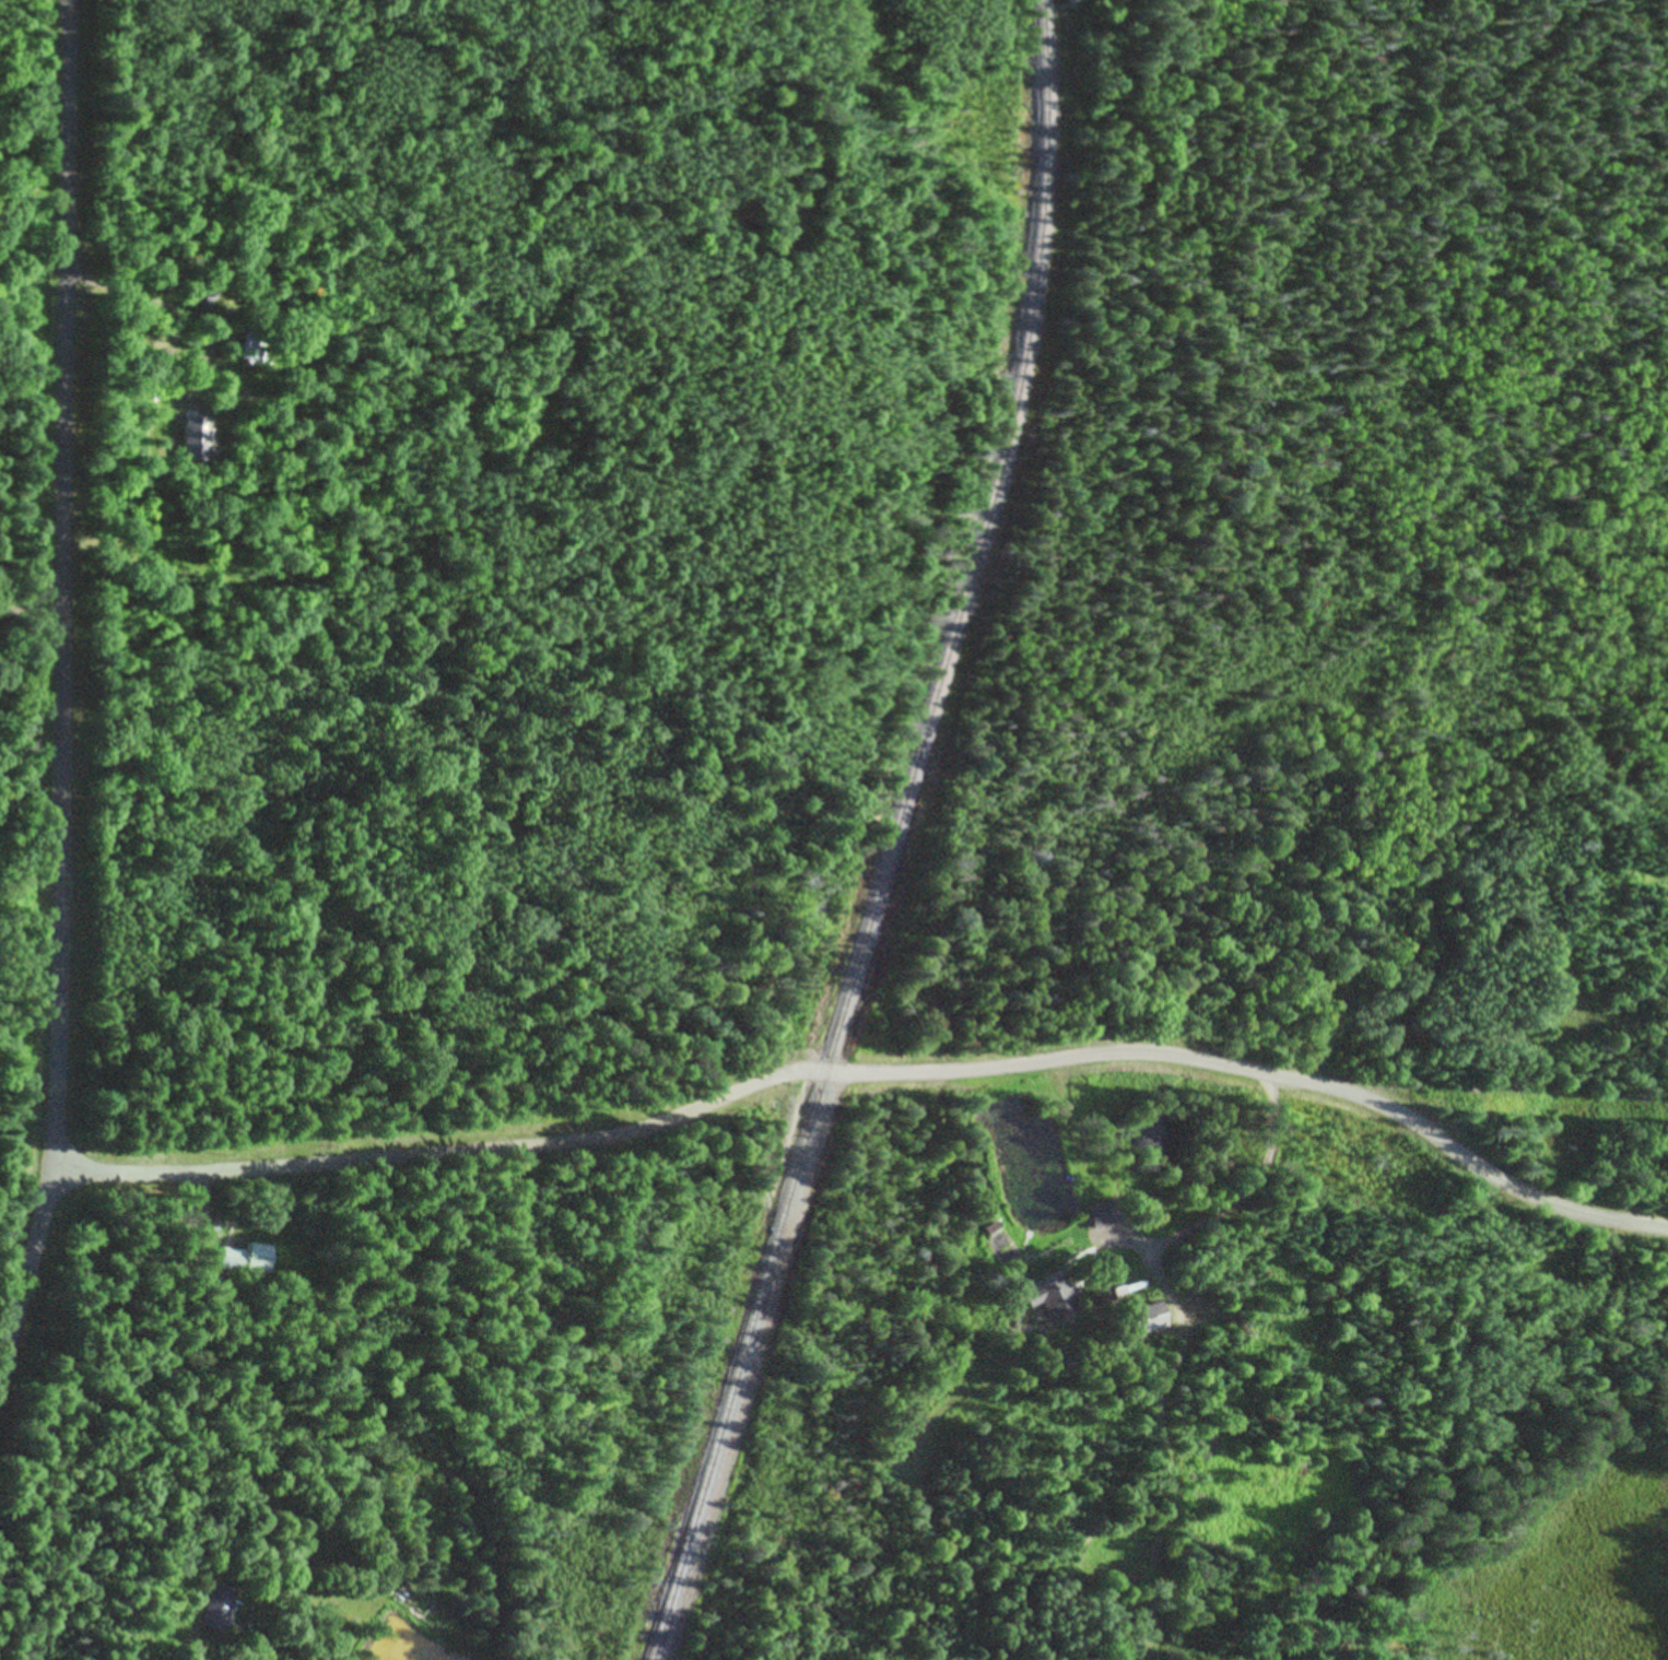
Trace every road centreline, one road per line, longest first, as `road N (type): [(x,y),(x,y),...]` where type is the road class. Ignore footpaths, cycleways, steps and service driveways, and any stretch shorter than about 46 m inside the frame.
road 1 (residential): [(55,1172),(204,1170),(591,1139),(800,1070),(982,1070),(1123,1051),(1191,1058),(1362,1098),(1555,1205),(1667,1228)]
road 2 (residential): [(0,1379),(55,1172),(61,1061),(67,0)]

